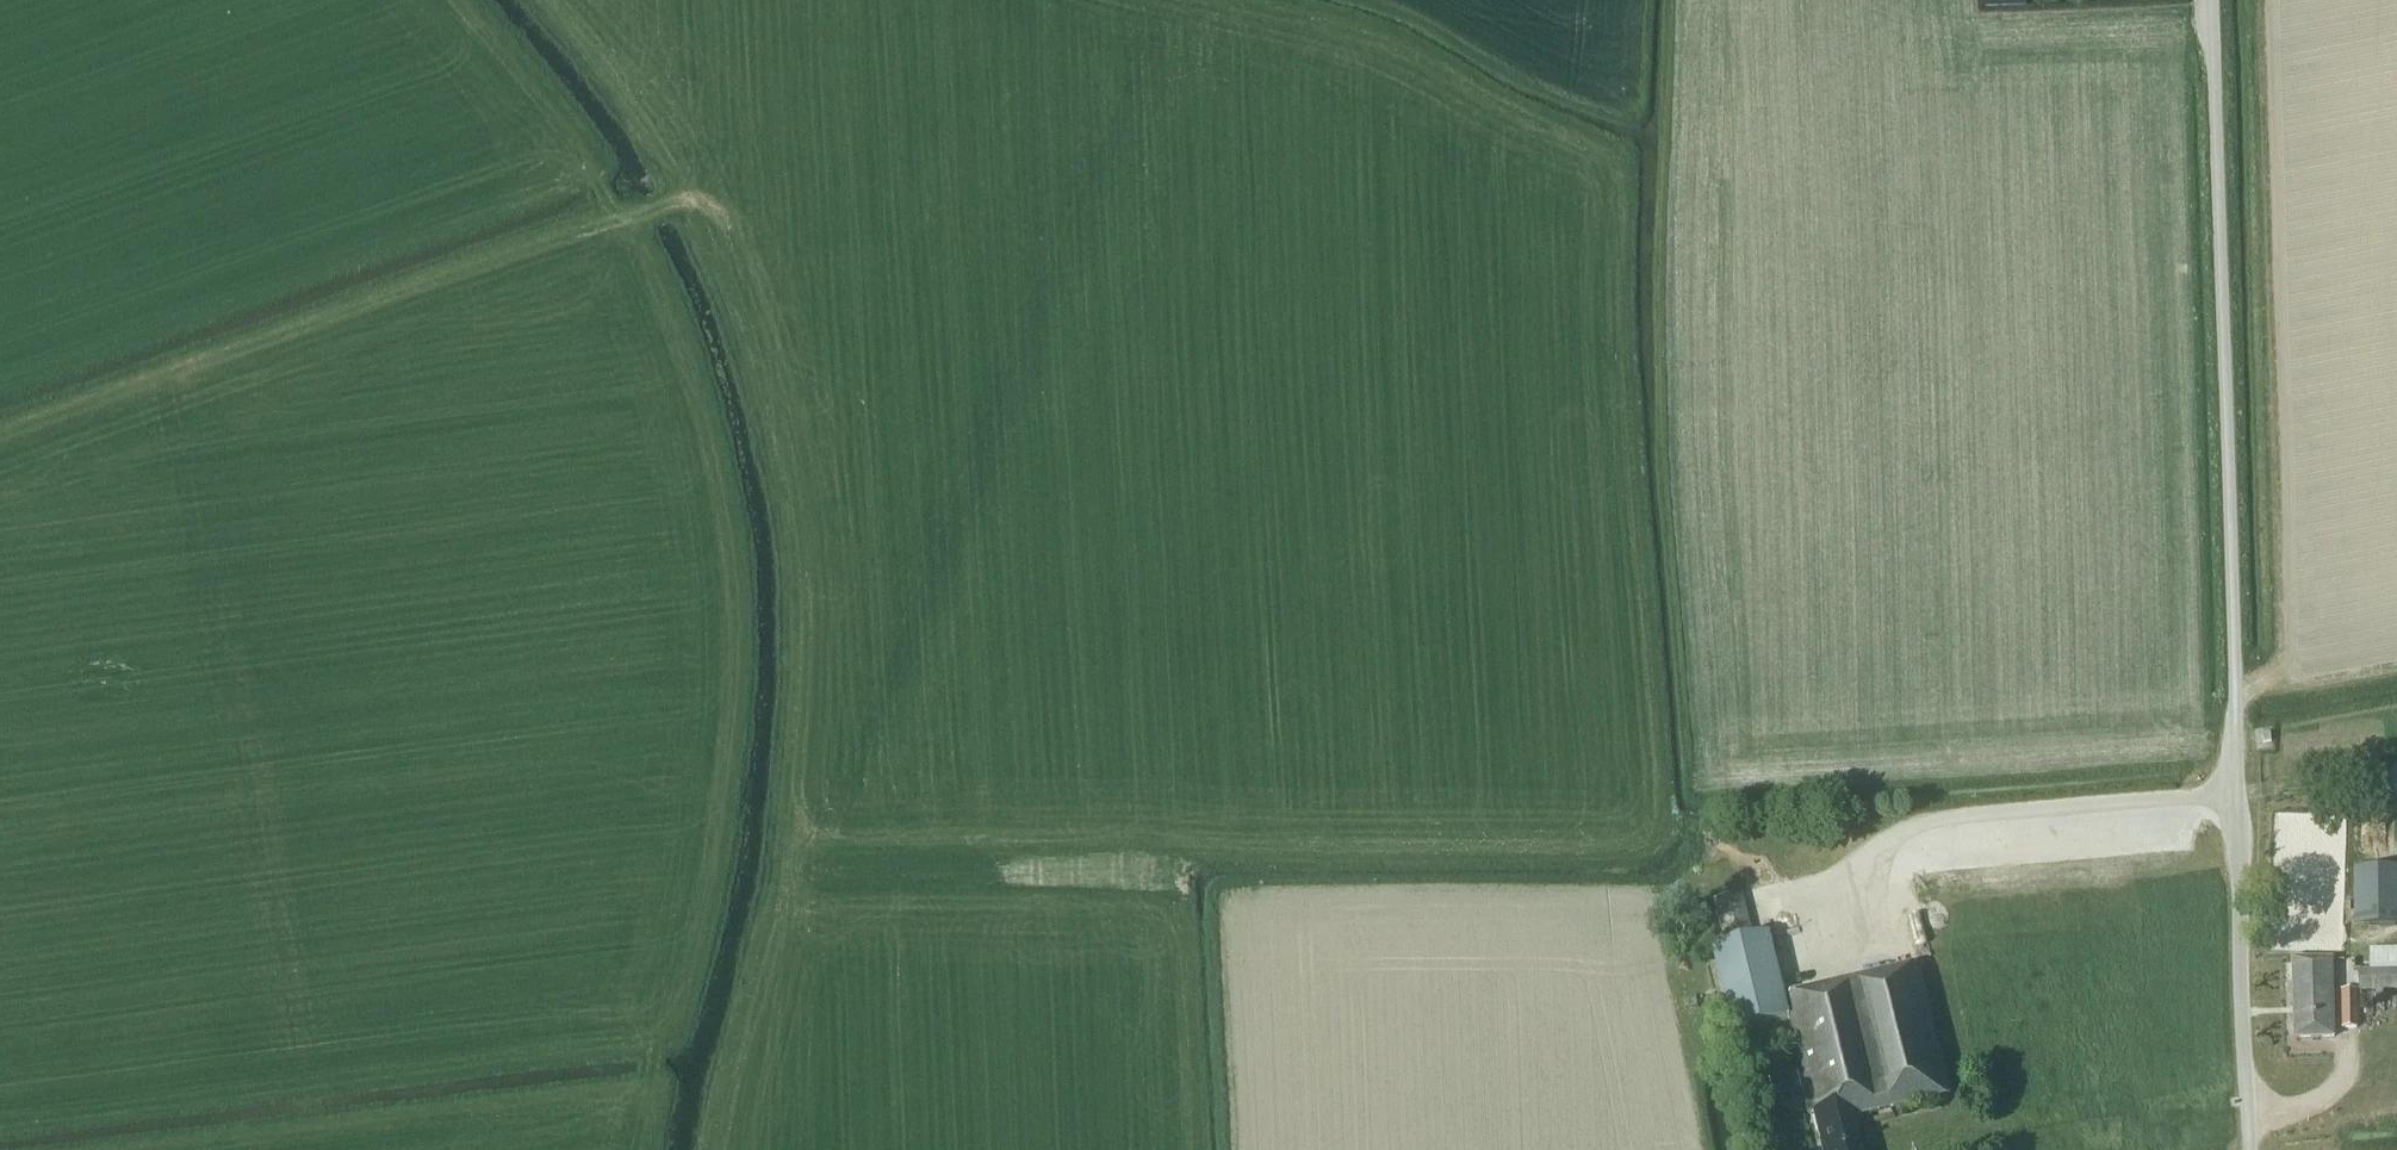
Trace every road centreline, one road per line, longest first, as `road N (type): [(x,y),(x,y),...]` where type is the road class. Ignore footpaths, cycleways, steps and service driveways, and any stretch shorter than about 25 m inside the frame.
road 1 (unclassified): [(2250,1149),(2212,0)]

